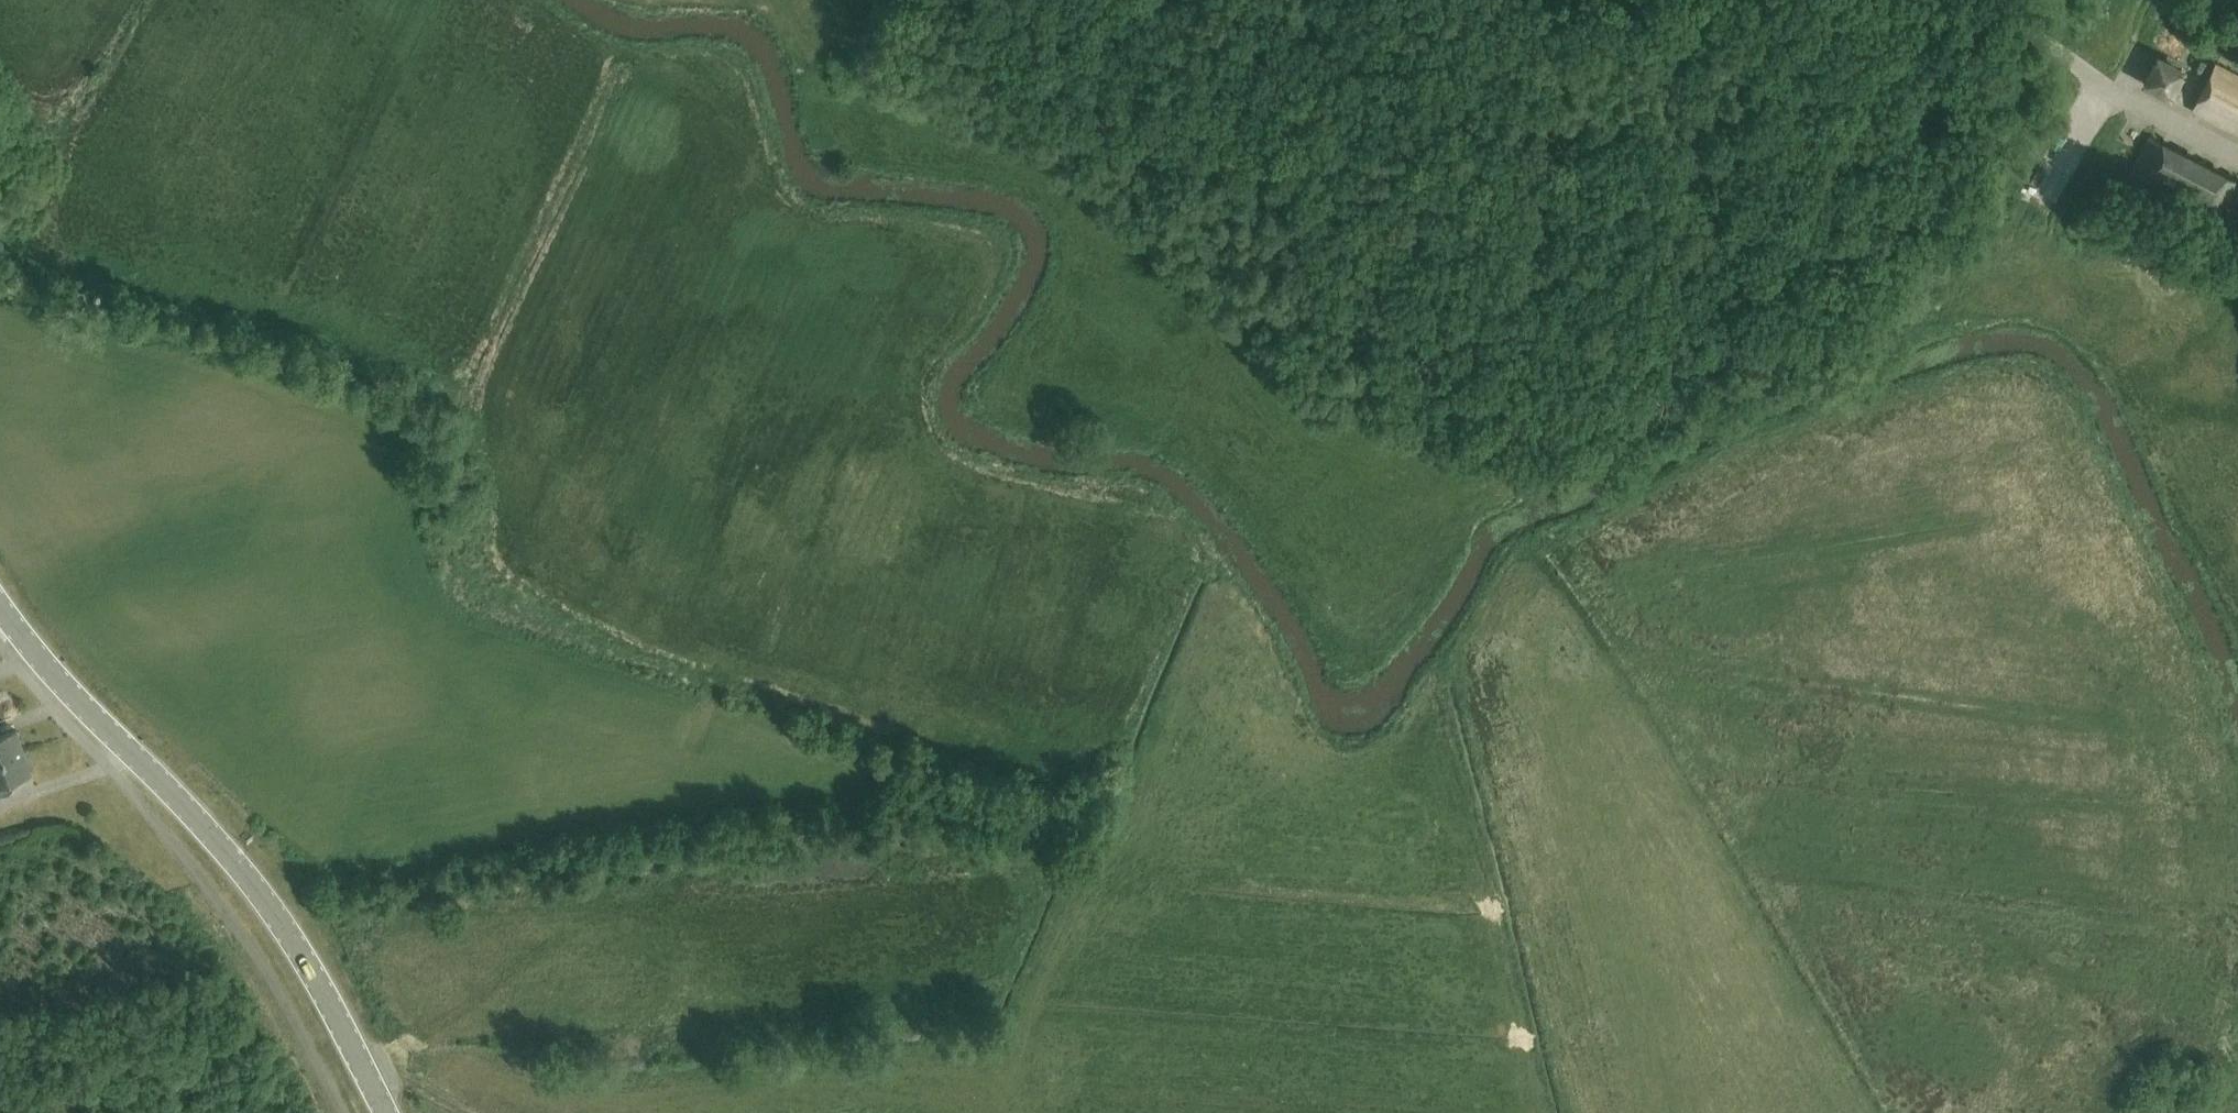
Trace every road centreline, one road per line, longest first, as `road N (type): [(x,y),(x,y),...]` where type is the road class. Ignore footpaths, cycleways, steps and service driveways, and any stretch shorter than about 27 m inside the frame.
road 1 (secondary): [(389,1112),(300,951),(251,882),(58,680),(0,604)]
road 2 (track): [(1569,0),(1378,391)]
road 3 (track): [(2237,156),(2104,85),(1998,0)]

